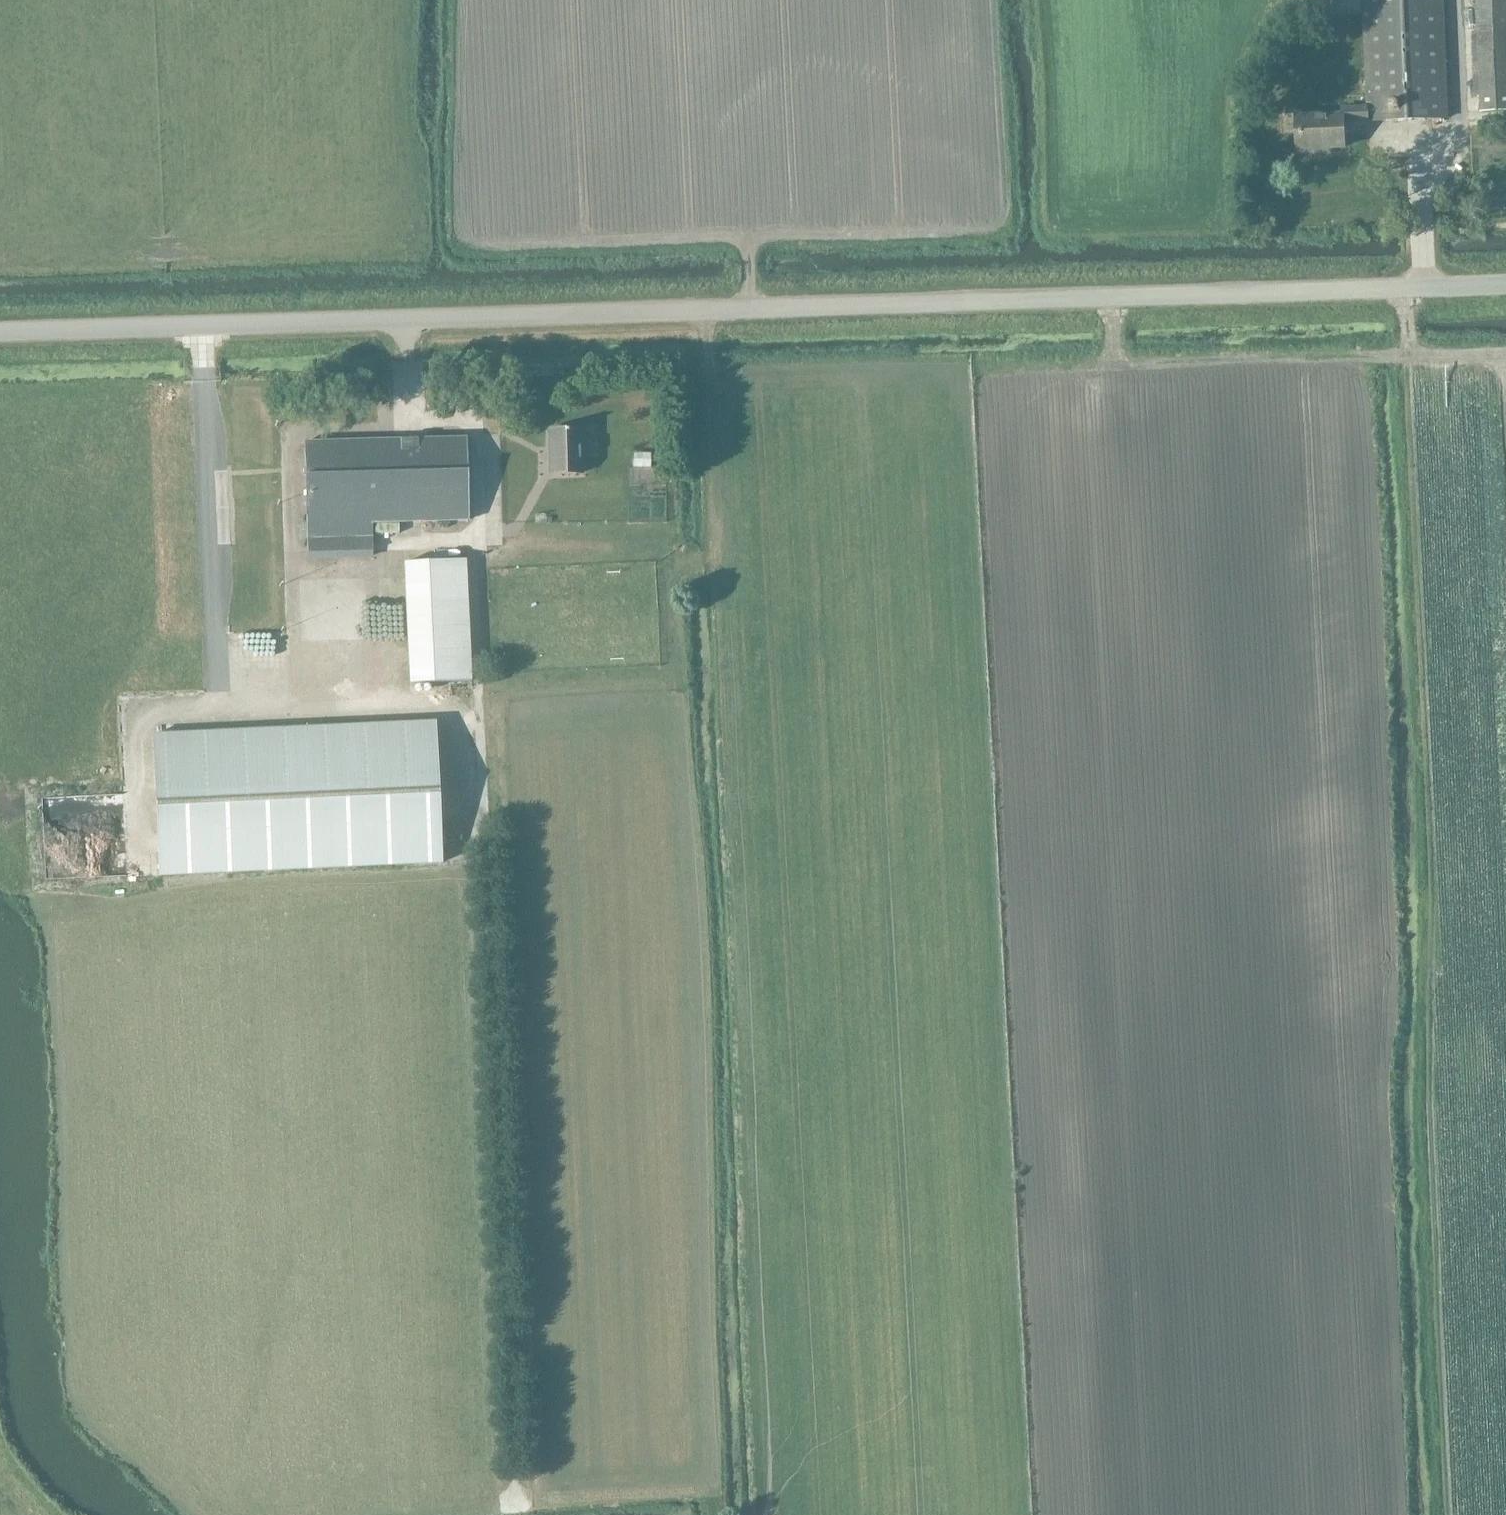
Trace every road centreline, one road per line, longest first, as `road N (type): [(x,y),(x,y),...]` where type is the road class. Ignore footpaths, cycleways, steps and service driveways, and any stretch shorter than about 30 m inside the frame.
road 1 (unclassified): [(0,336),(1505,286)]

